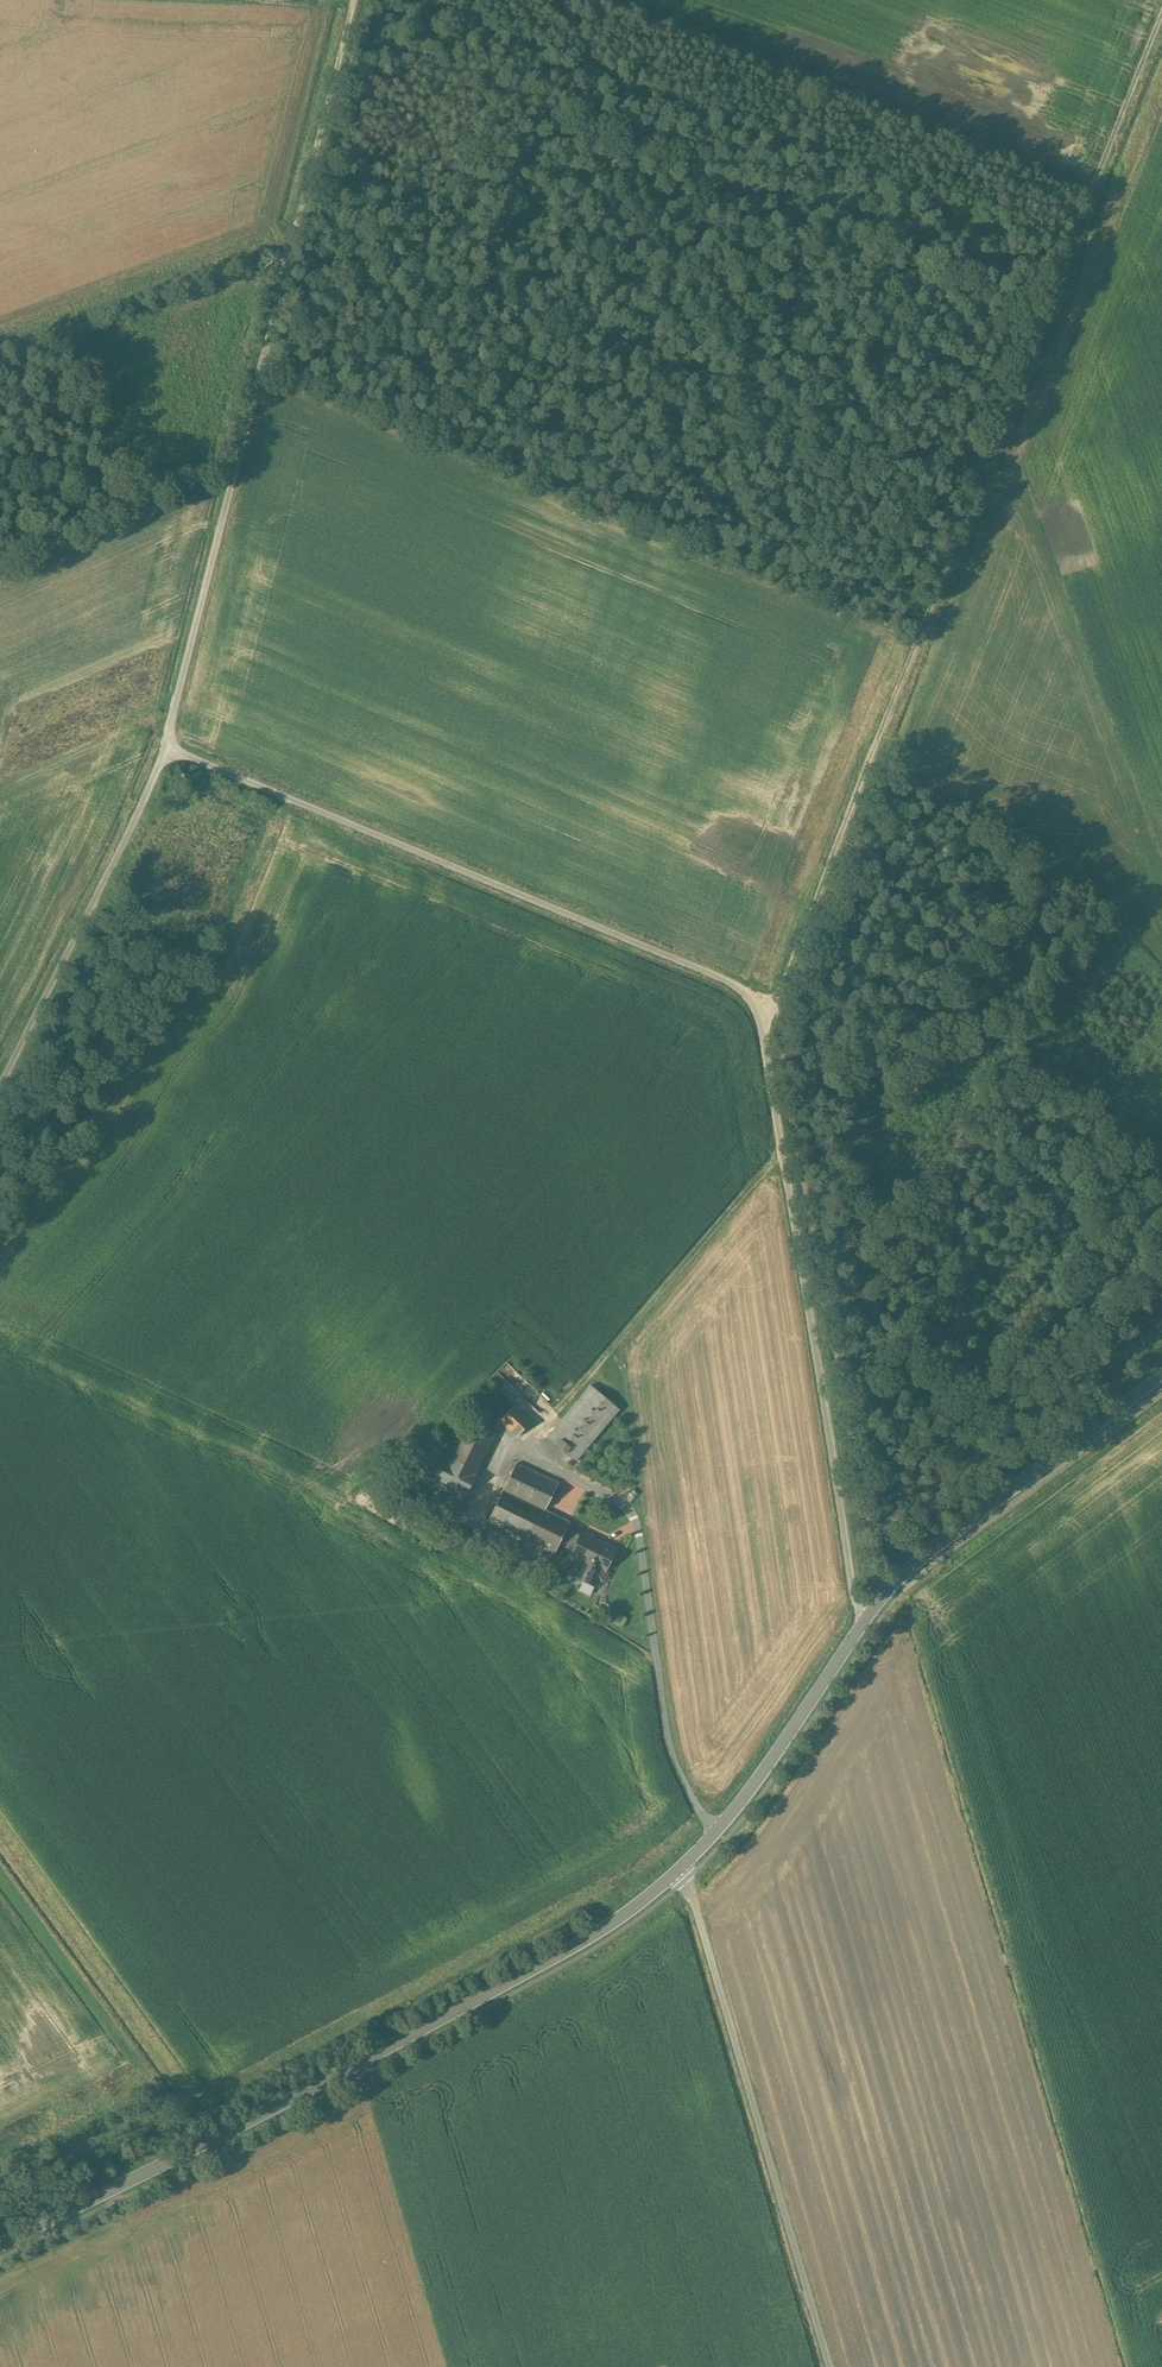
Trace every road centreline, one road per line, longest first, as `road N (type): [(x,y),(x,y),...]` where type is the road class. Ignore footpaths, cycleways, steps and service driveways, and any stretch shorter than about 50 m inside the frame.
road 1 (track): [(1161,17),(765,1018)]
road 2 (track): [(292,247),(165,747),(0,1079)]
road 3 (unclassified): [(0,2246),(562,1955),(683,1870)]
road 4 (unclassified): [(683,1870),(765,1770),(895,1583),(1161,1378)]
road 5 (track): [(165,747),(731,980),(765,1018)]
road 6 (track): [(765,1018),(859,1628)]
road 7 (unclassified): [(683,1870),(827,2366)]
road 8 (track): [(783,1152),(527,1452)]
road 9 (track): [(0,351),(292,247)]
road 10 (track): [(355,0),(292,247)]

